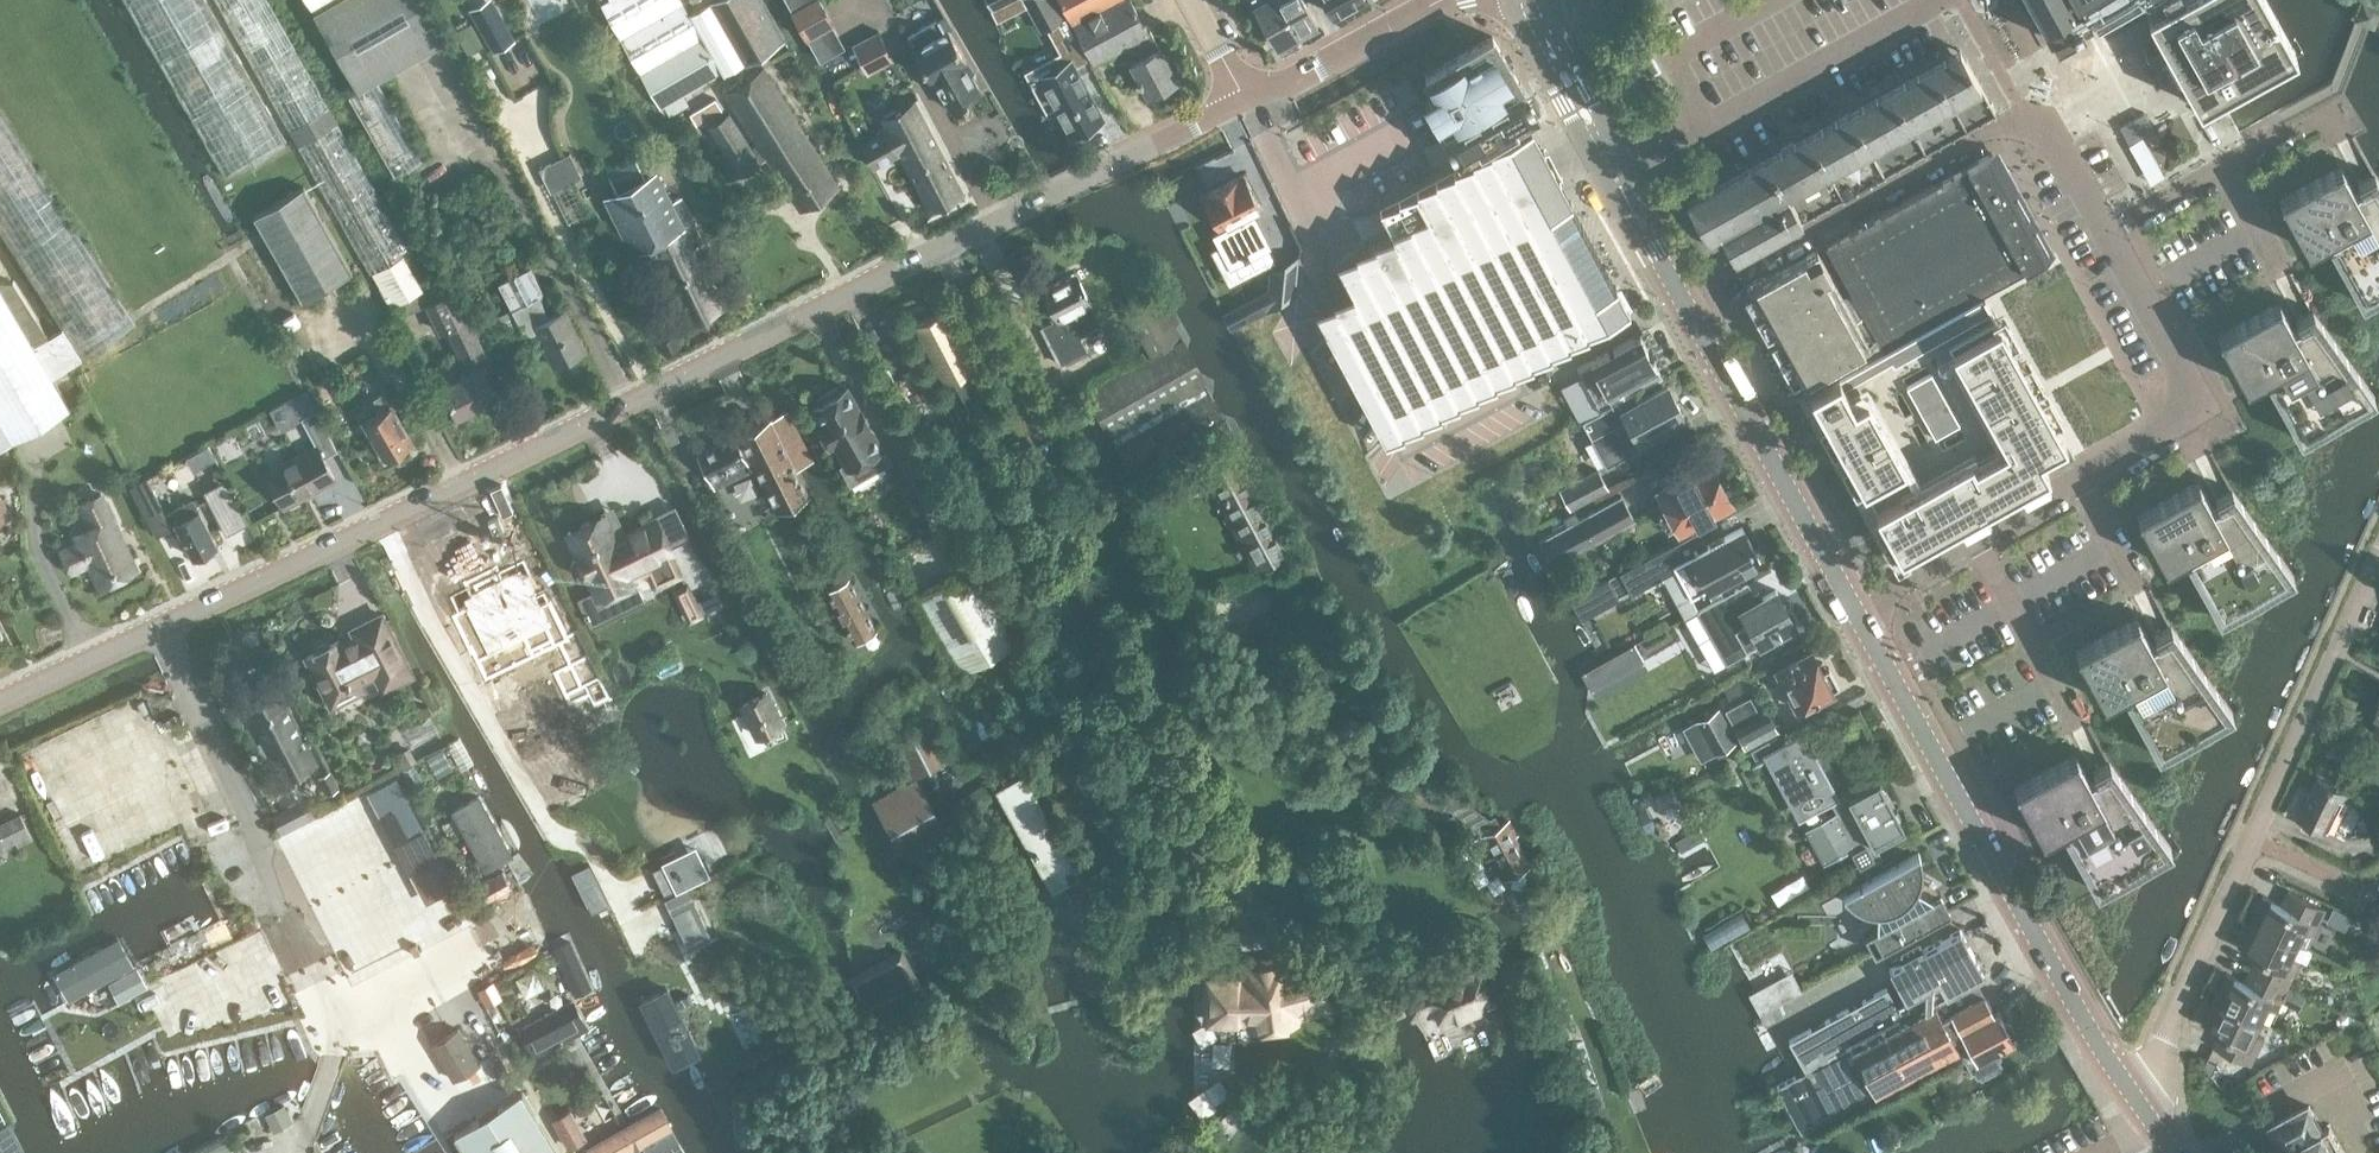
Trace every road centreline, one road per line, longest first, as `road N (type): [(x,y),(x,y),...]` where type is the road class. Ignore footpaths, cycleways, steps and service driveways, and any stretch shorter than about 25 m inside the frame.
road 1 (unclassified): [(0,701),(536,449),(1246,98)]
road 2 (unclassified): [(1680,299),(2025,118),(2044,126),(2109,230),(2186,369),(2176,432),(1858,602)]
road 3 (residential): [(2139,1096),(2378,554)]
road 4 (secondary): [(2139,1096),(2078,1002),(1858,602)]
road 5 (secondary): [(1858,602),(1680,299)]
road 6 (secondary): [(1680,299),(1526,0)]
road 7 (unclassified): [(1246,98),(1443,0)]

